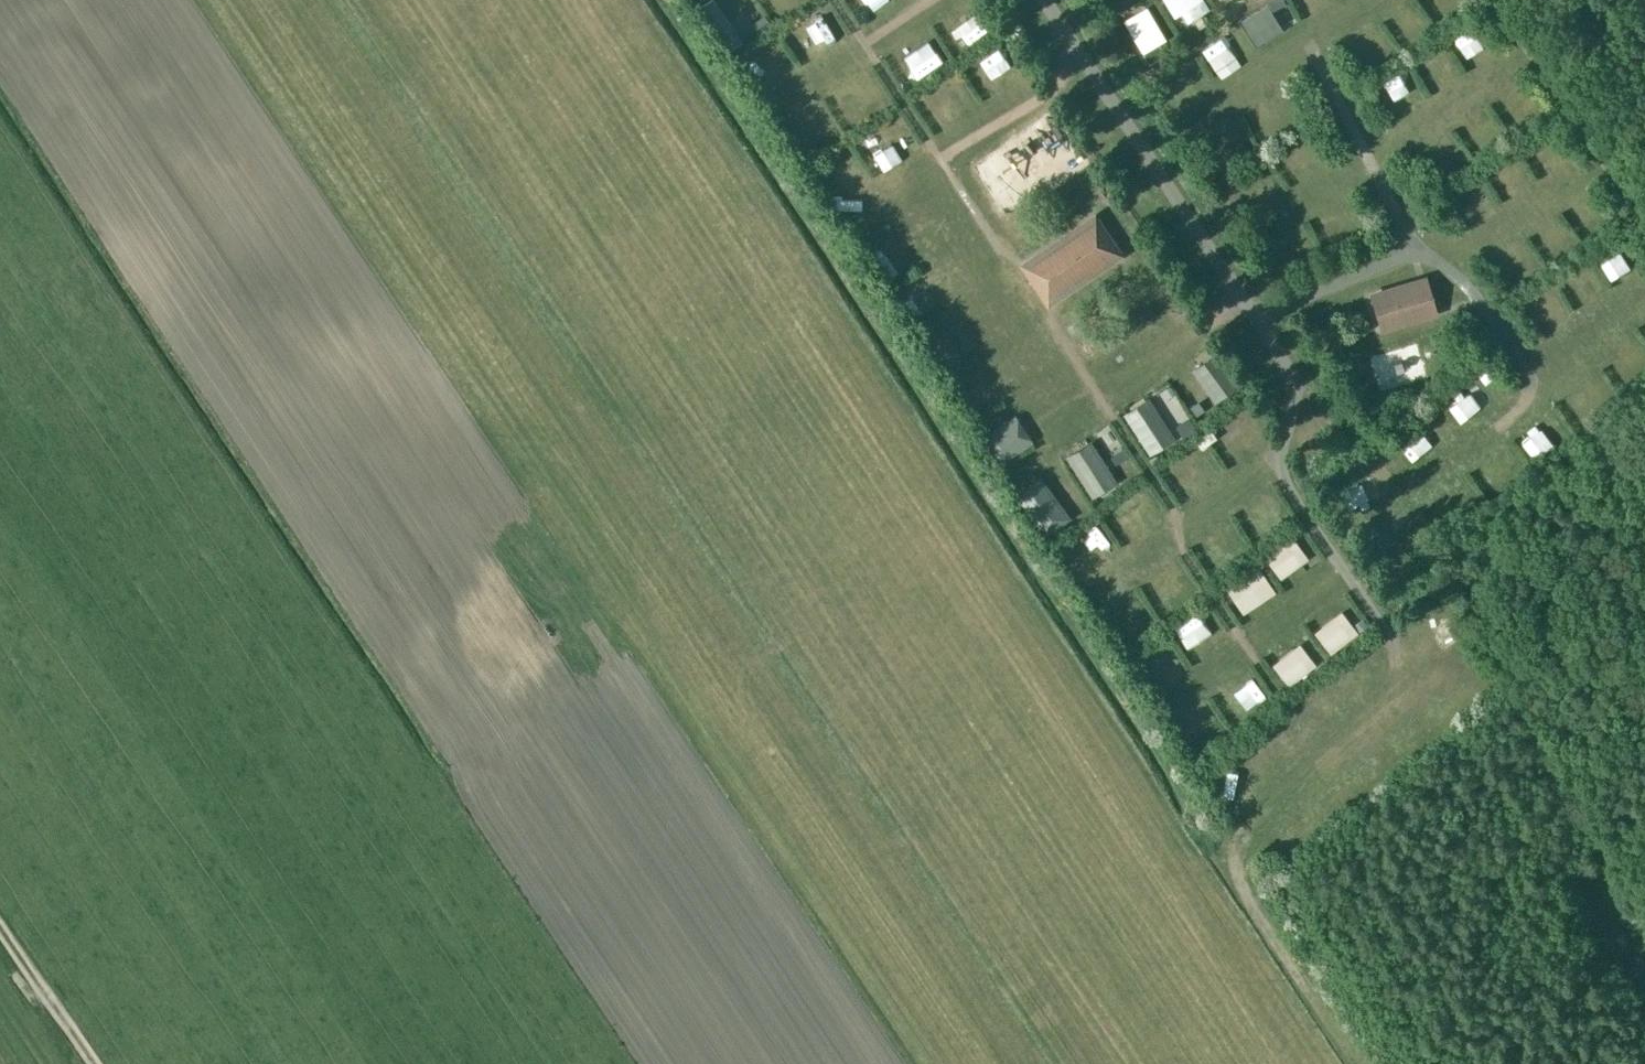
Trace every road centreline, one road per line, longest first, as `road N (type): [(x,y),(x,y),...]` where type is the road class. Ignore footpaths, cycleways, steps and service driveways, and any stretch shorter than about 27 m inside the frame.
road 1 (track): [(90,1063),(0,931)]

